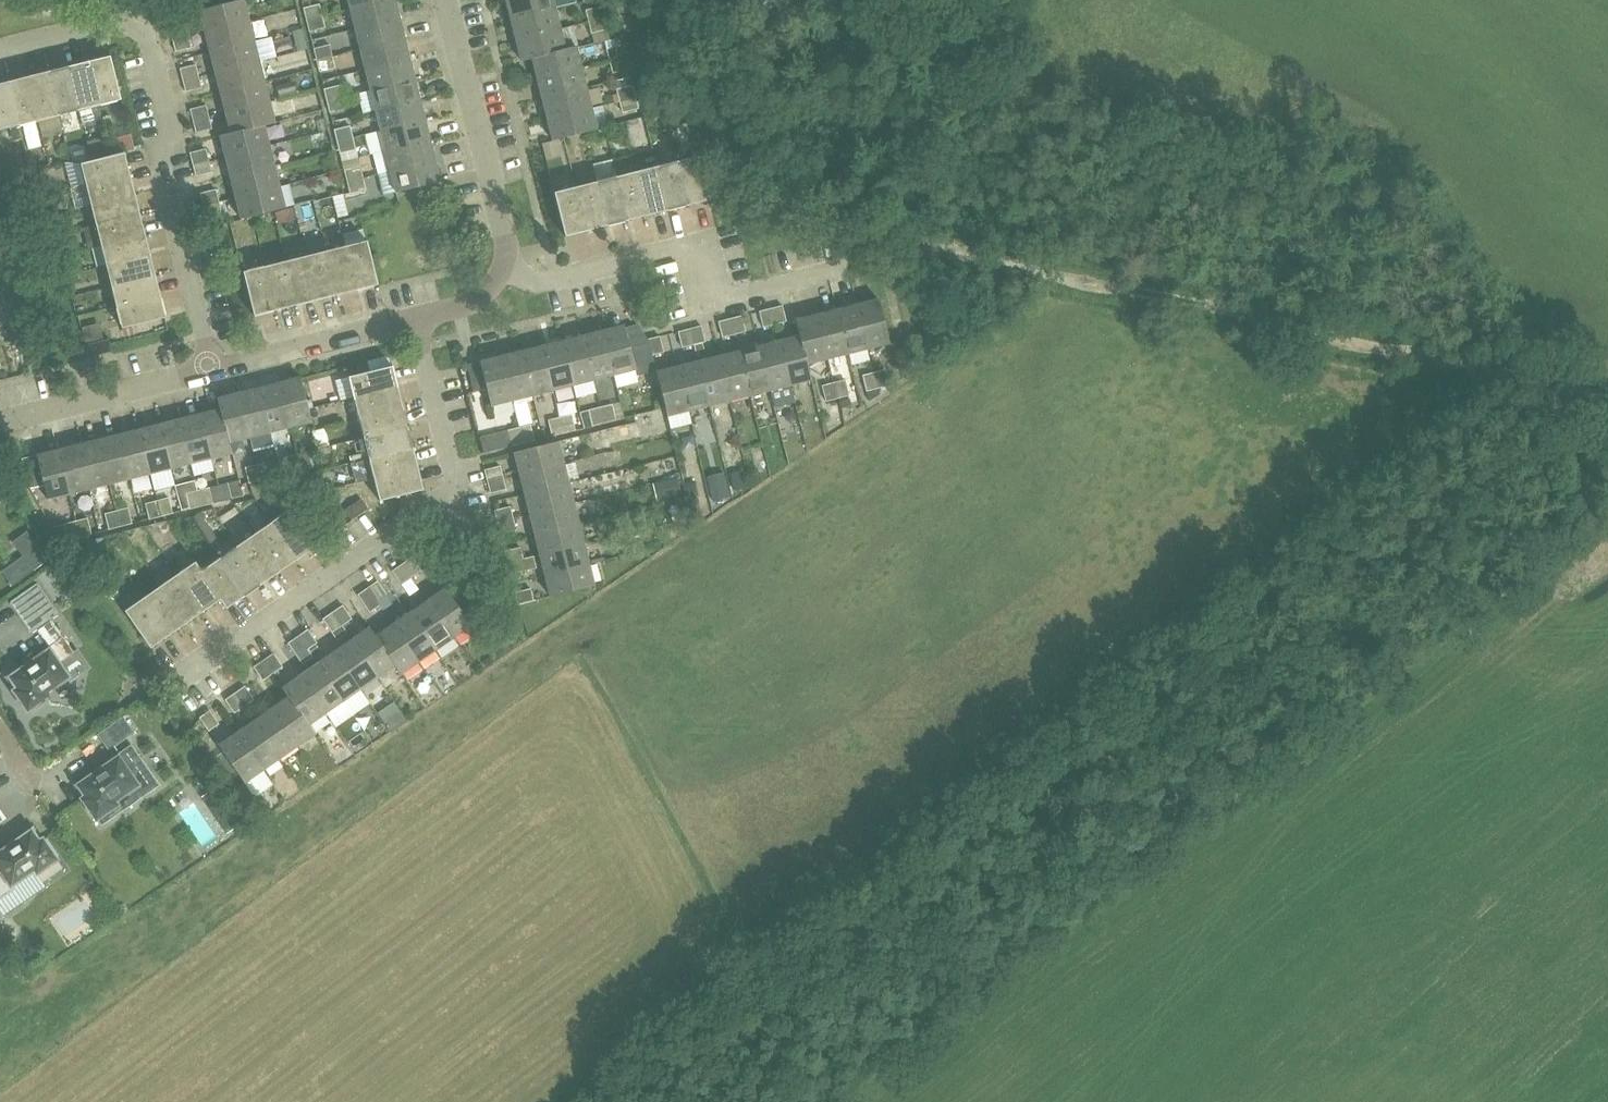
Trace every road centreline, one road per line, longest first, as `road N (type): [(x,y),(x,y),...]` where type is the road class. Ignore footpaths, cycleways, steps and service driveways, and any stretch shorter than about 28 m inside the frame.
road 1 (unclassified): [(1607,398),(930,251)]
road 2 (residential): [(211,369),(160,162),(170,124),(150,42),(114,22),(0,50)]
road 3 (residential): [(505,269),(538,281),(691,248),(707,290),(723,298),(930,251)]
road 4 (residential): [(180,679),(456,488)]
road 5 (residential): [(505,269),(505,236),(447,0)]
road 6 (residential): [(0,422),(211,369)]
road 7 (residential): [(211,369),(415,319)]
road 8 (residential): [(456,488),(415,319)]

